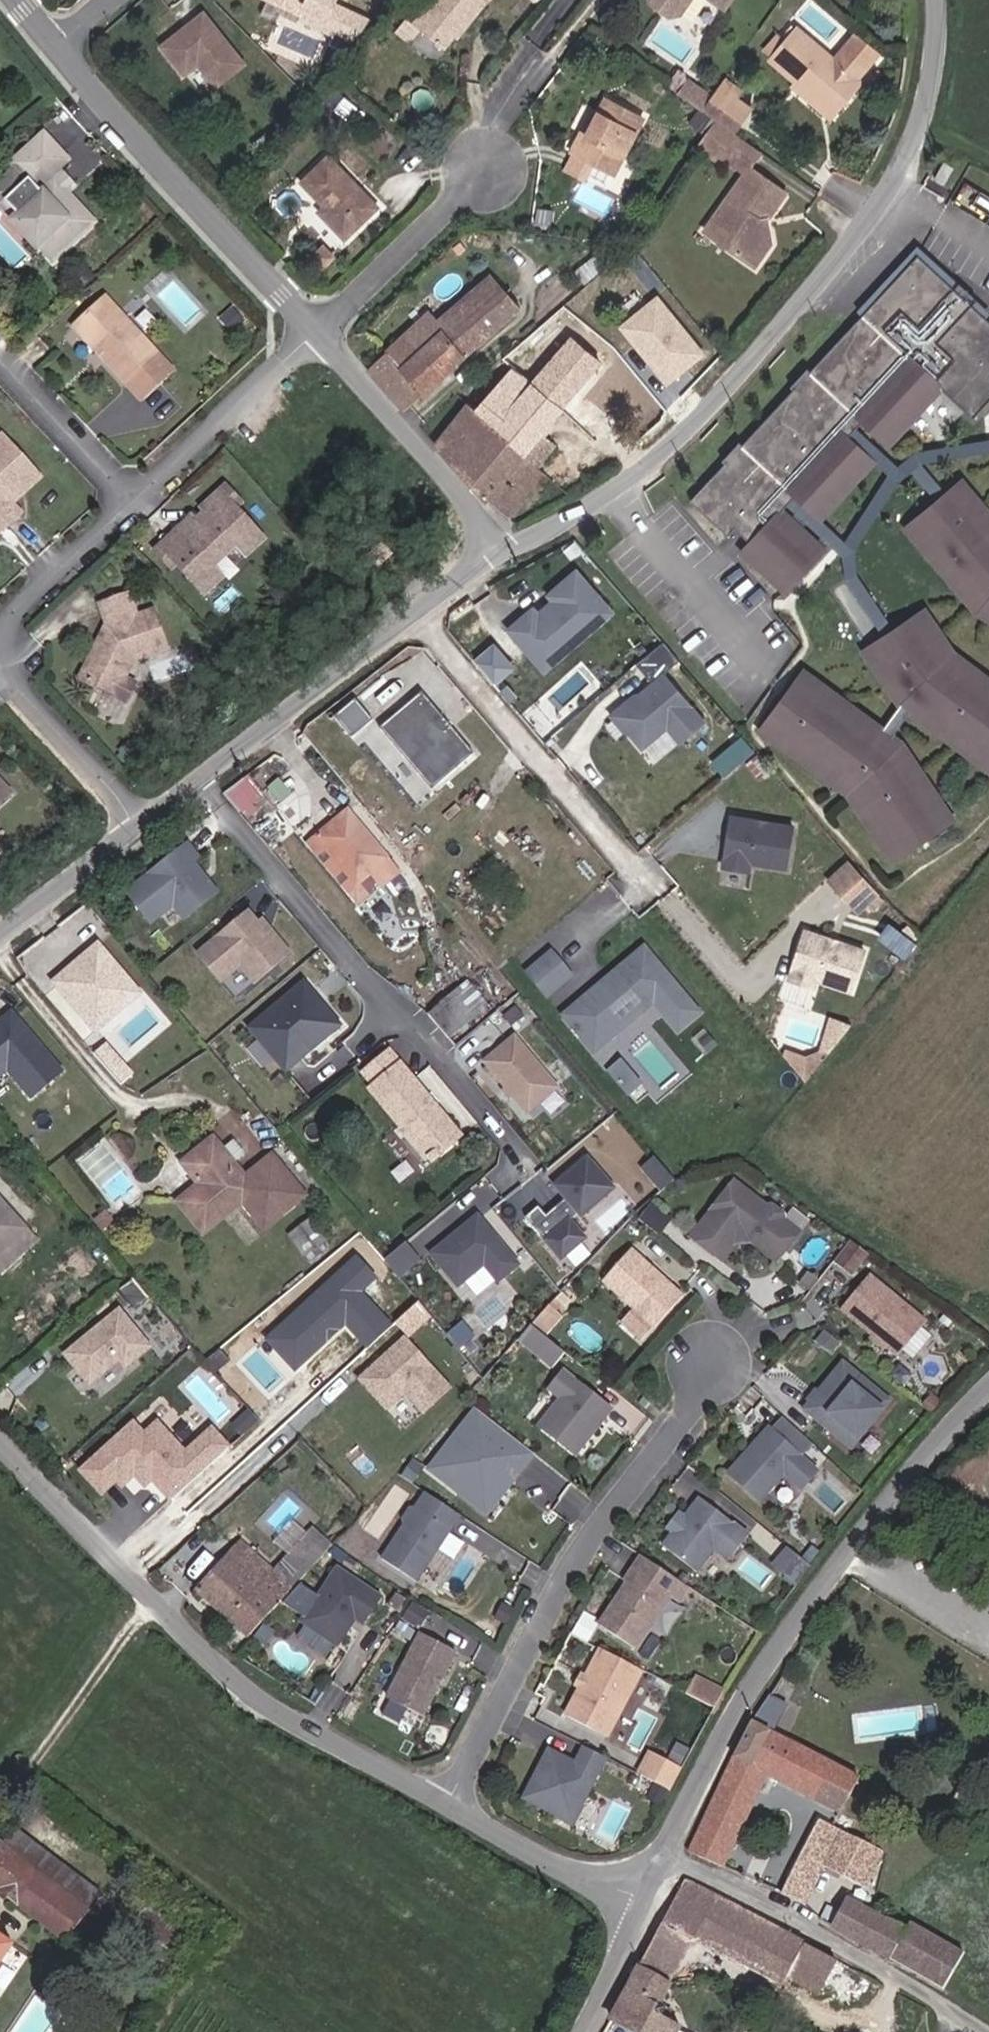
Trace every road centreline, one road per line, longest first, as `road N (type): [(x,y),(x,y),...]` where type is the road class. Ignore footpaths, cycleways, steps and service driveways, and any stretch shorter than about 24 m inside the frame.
road 1 (unclassified): [(514,542),(640,484),(909,170),(934,74),(938,0)]
road 2 (unclassified): [(449,1807),(239,1685),(0,1445)]
road 3 (tertiary): [(667,1850),(716,1746),(828,1574),(988,1387)]
road 4 (residential): [(449,1807),(578,1559),(690,1408),(710,1362)]
road 5 (residential): [(201,783),(354,971),(534,1170)]
road 6 (residential): [(317,333),(60,51)]
road 7 (residential): [(419,616),(657,898)]
road 8 (unclassified): [(667,1850),(988,2026)]
road 9 (residential): [(514,542),(317,333)]
road 10 (unclassified): [(201,783),(419,616)]
road 11 (residential): [(317,333),(139,501)]
road 12 (residential): [(486,164),(317,333)]
road 13 (residential): [(0,664),(143,828)]
road 14 (unclassified): [(644,1899),(449,1807)]
road 15 (residential): [(139,501),(0,361)]
road 16 (residential): [(139,501),(0,632)]
road 17 (unclassified): [(0,938),(143,828)]
road 18 (tertiary): [(587,2031),(644,1899)]
road 19 (unclassified): [(419,616),(514,542)]

